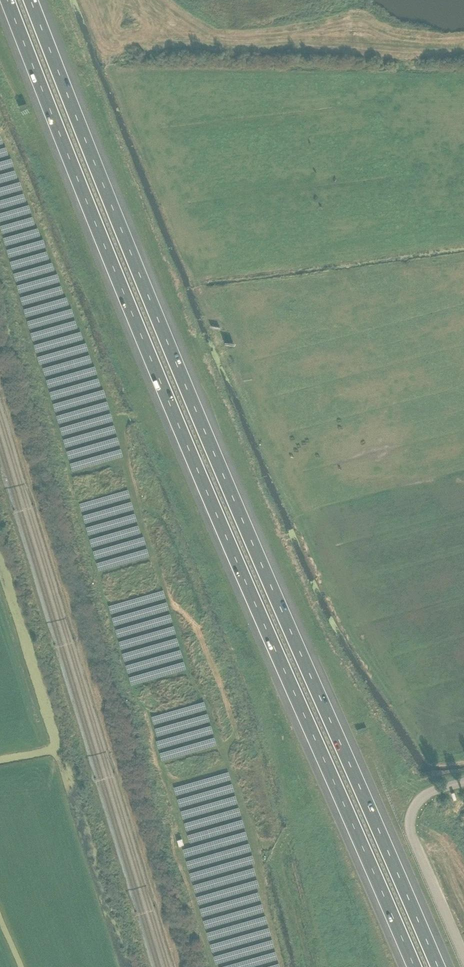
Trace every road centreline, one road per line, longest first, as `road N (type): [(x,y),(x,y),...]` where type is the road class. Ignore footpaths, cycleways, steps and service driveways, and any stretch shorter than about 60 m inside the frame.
road 1 (motorway): [(444,966),(235,498),(33,0)]
road 2 (motorway): [(6,0),(208,499),(413,966)]
road 3 (unclassified): [(463,956),(410,823),(419,800),(463,782)]

